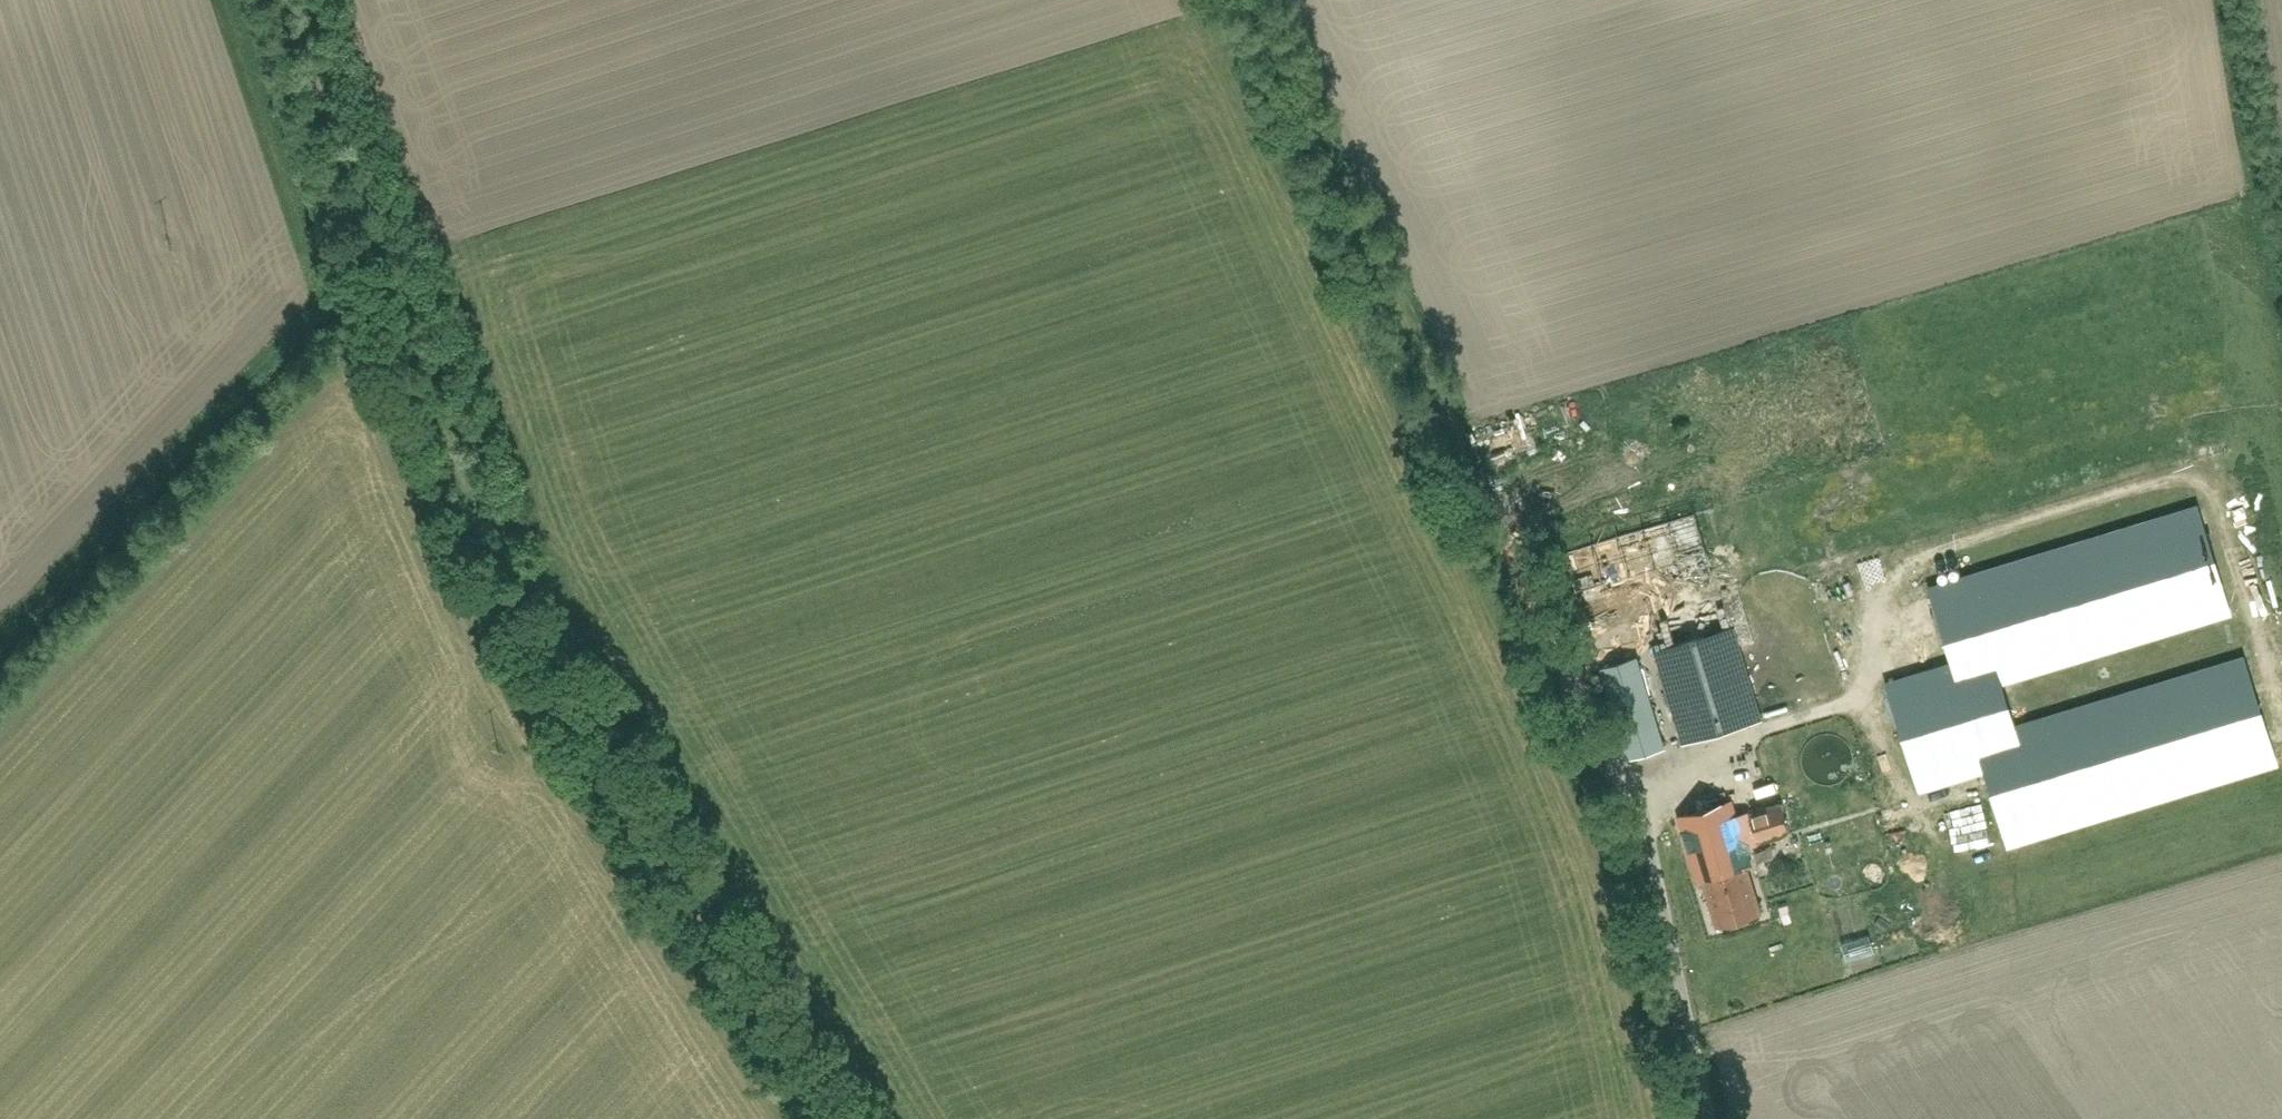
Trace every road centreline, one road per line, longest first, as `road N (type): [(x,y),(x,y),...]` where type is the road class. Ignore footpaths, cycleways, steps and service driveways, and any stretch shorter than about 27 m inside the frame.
road 1 (track): [(1655,799),(1617,761),(1522,578),(1251,0)]
road 2 (track): [(1714,1118),(1666,918),(1655,799),(1737,774)]

